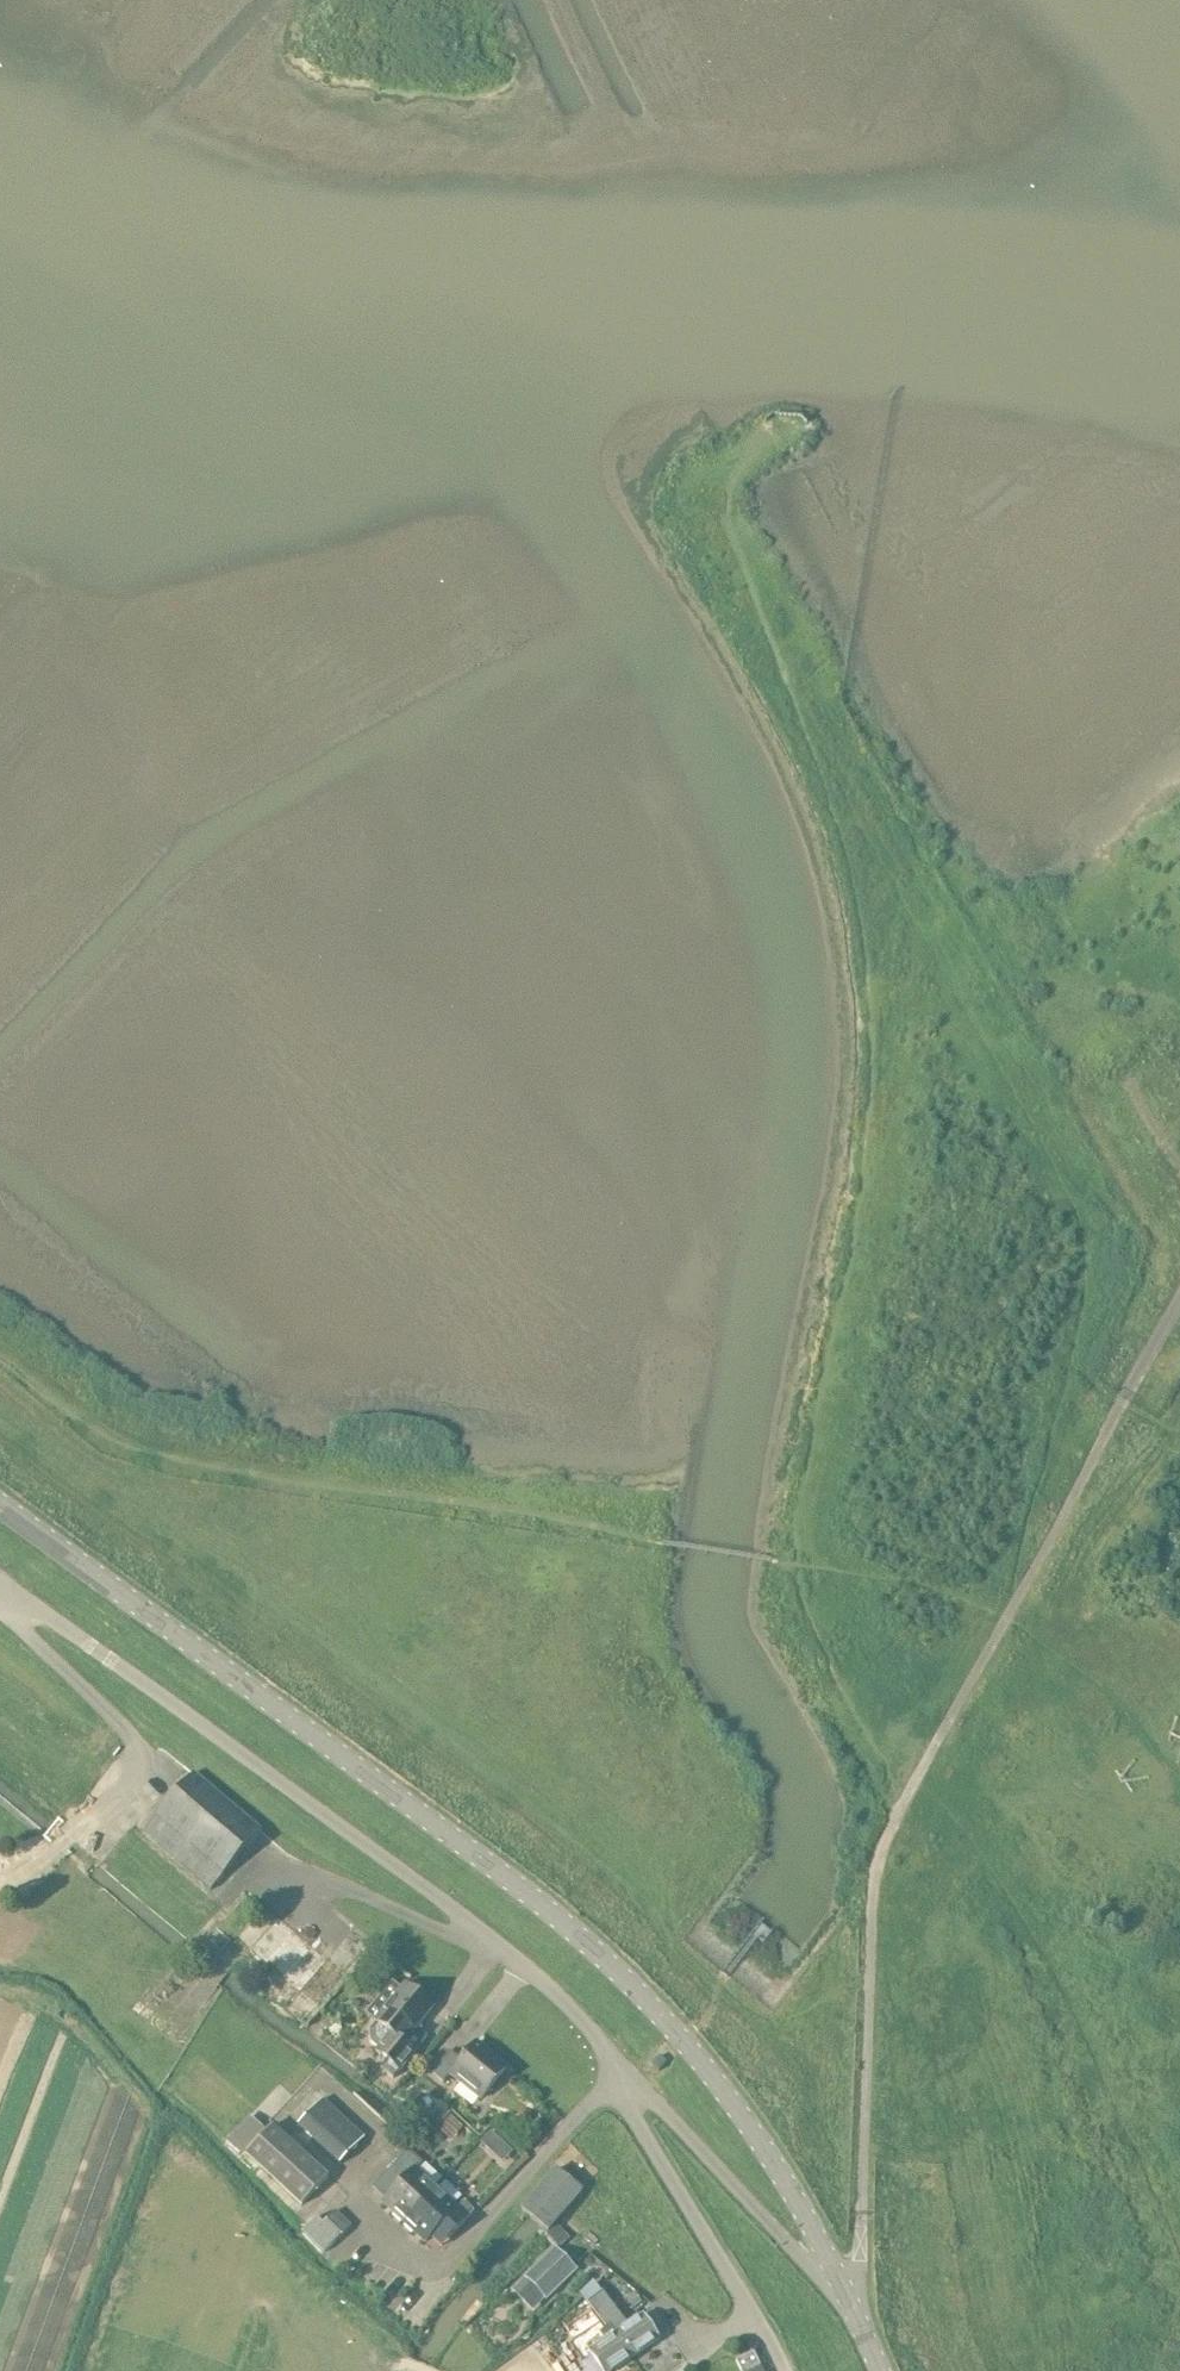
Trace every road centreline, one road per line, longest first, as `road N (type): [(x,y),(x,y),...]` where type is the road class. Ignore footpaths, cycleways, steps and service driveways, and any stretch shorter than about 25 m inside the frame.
road 1 (unclassified): [(0,1505),(580,1935),(670,2022),(739,2106),(852,2307)]
road 2 (residential): [(0,1571),(440,1894),(616,2059)]
road 3 (residential): [(616,2059),(635,2120),(782,2370)]
road 4 (residential): [(616,2059),(852,2307)]

